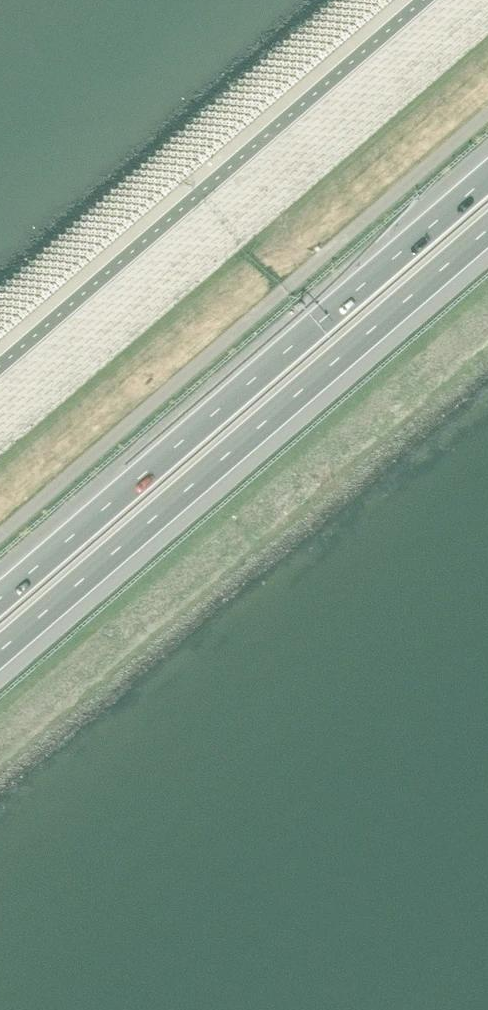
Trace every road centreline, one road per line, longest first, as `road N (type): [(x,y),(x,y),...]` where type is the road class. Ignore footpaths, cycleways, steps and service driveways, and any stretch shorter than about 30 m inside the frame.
road 1 (motorway): [(487,177),(0,599)]
road 2 (motorway): [(0,651),(487,230)]

